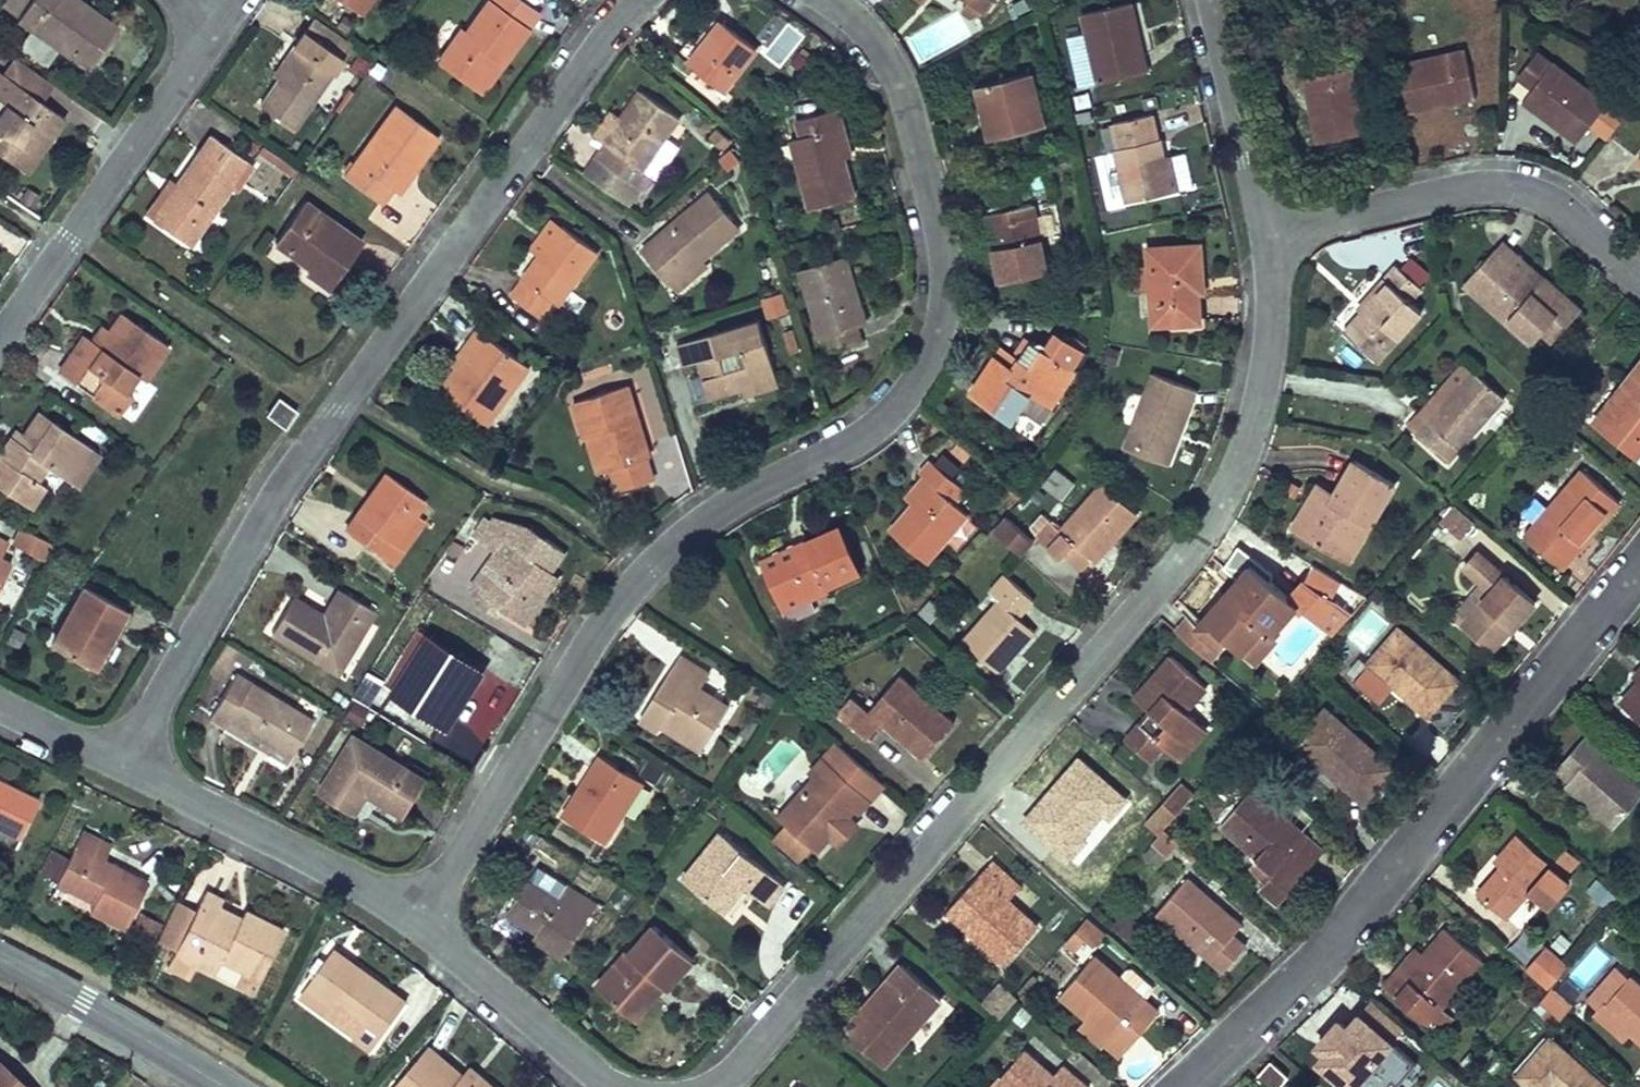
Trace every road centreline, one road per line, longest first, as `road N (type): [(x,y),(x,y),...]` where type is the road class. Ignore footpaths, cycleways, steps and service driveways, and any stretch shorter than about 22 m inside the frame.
road 1 (residential): [(799,0),(869,64),(908,182),(918,334),(869,412),(825,446),(737,483),(634,566),(516,725),(394,911)]
road 2 (residential): [(700,1086),(739,1067),(1191,537),(1249,430),(1262,374),(1263,230)]
road 3 (residential): [(121,768),(184,621),(322,394),(546,84),(619,0)]
road 4 (residential): [(1639,559),(1326,949),(1182,1086)]
road 5 (residential): [(1639,268),(1559,200),(1497,182),(1263,230)]
road 6 (residential): [(210,16),(0,322)]
road 7 (residential): [(121,768),(394,911)]
road 8 (residential): [(394,911),(627,1086)]
road 9 (tertiary): [(0,961),(223,1086)]
road 10 (residential): [(1263,230),(1199,0)]
road 11 (residential): [(0,708),(121,768)]

